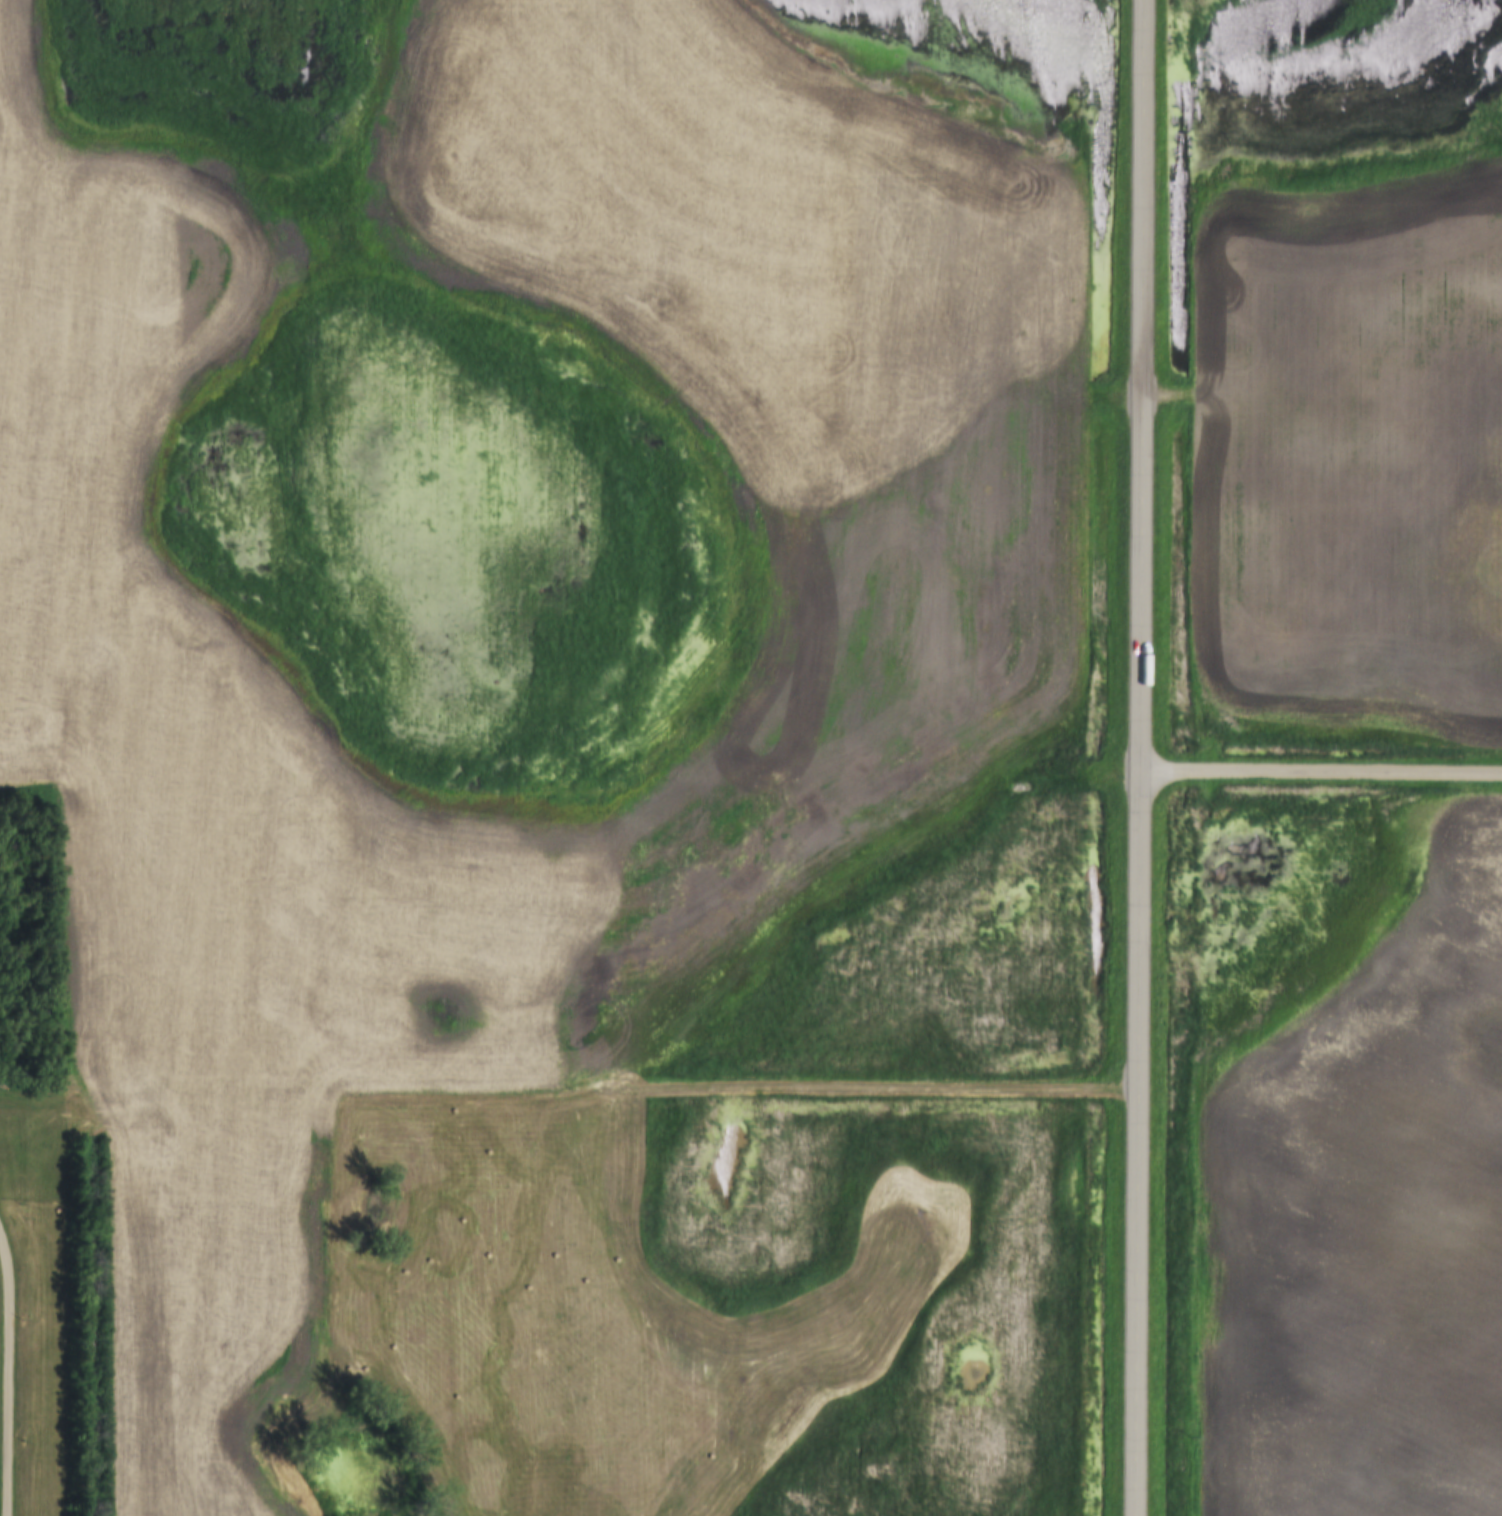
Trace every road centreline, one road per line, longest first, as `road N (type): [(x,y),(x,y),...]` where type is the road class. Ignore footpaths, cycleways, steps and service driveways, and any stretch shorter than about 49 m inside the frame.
road 1 (tertiary): [(1131,1515),(1143,0)]
road 2 (residential): [(1138,771),(1501,773)]

